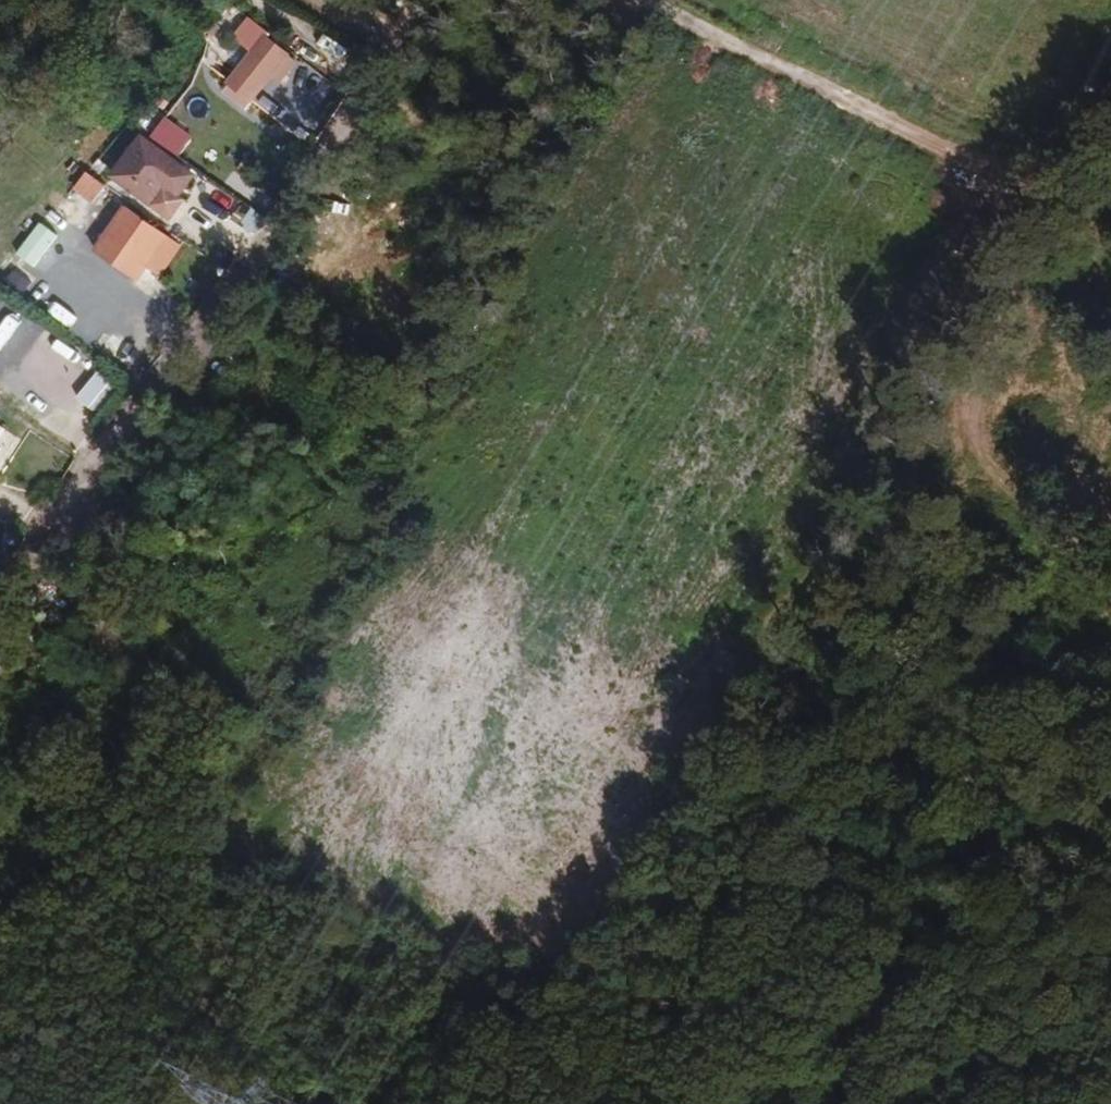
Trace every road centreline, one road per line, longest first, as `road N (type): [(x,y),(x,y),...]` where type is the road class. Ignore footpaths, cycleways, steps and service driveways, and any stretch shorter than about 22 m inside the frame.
road 1 (track): [(463,0),(370,96),(27,583),(0,604)]
road 2 (track): [(1110,61),(1049,152),(1011,170),(972,169),(637,0)]

